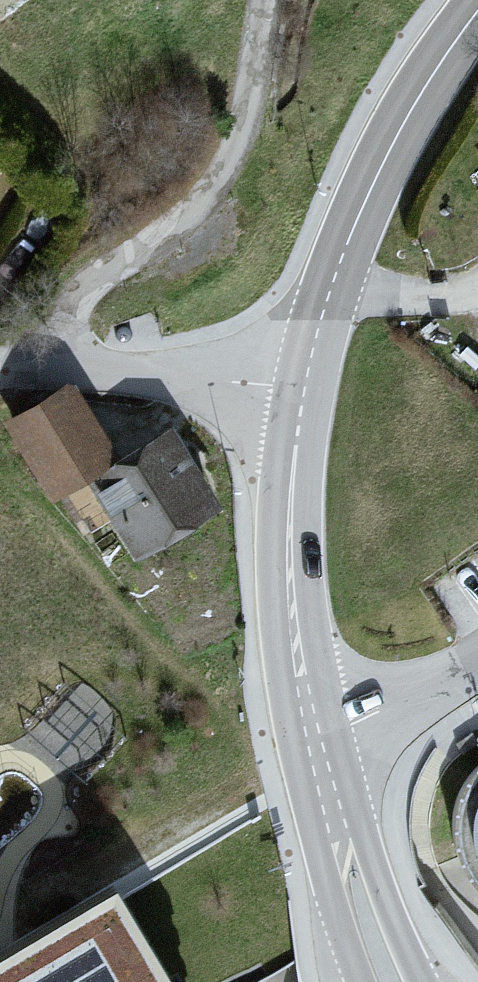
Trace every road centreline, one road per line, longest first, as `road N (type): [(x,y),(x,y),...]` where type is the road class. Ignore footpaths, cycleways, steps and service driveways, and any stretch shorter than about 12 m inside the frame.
road 1 (secondary): [(305,388),(328,291),(357,219),(405,124),(477,10)]
road 2 (secondary): [(314,738),(290,572),(305,388)]
road 3 (residential): [(0,379),(68,374),(305,388)]
road 4 (secondary): [(390,981),(314,738)]
road 5 (residential): [(477,671),(314,738)]

